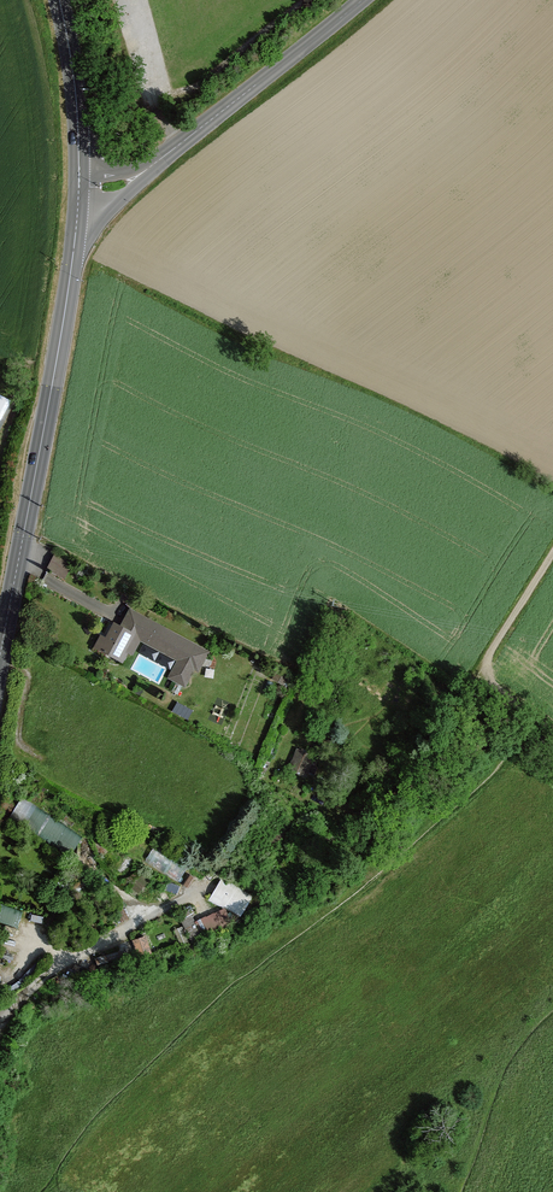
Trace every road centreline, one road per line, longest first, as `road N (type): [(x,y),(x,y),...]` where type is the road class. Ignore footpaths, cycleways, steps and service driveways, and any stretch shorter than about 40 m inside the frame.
road 1 (secondary): [(79,185),(55,367),(0,656)]
road 2 (tertiary): [(362,0),(155,163),(113,186),(79,185)]
road 3 (track): [(552,553),(482,674),(491,689),(552,729)]
road 4 (secondary): [(79,185),(60,0)]
road 5 (track): [(131,0),(178,146)]

